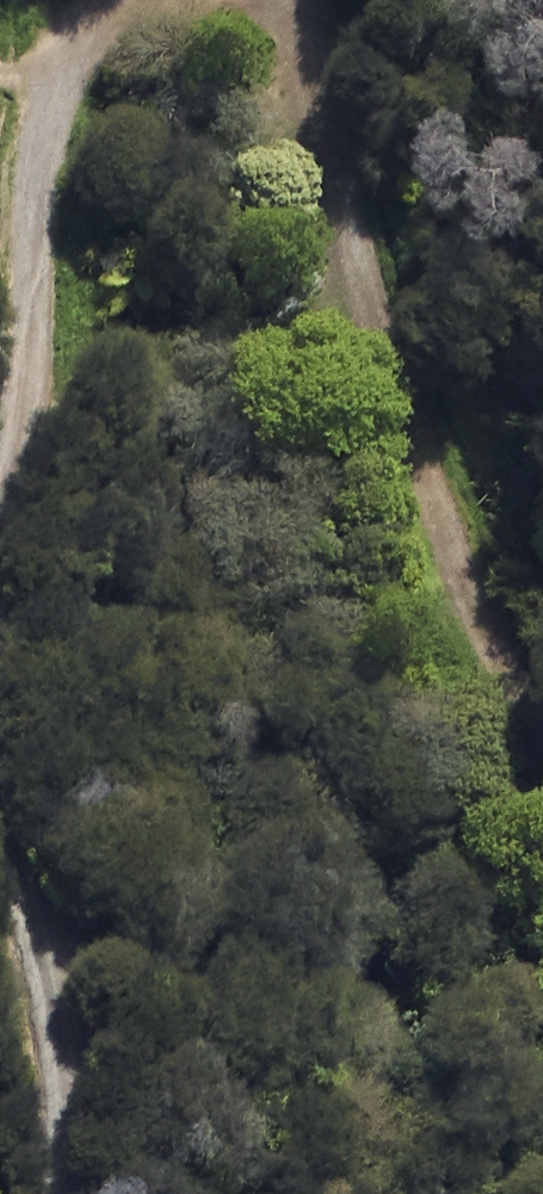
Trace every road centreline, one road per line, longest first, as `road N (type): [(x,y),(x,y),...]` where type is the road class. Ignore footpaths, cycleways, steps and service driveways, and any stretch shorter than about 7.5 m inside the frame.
road 1 (track): [(51,1193),(73,1077),(25,878),(9,592),(48,350),(37,134),(58,71),(112,0)]
road 2 (track): [(286,0),(334,121),(343,248),(381,363),(542,756)]

